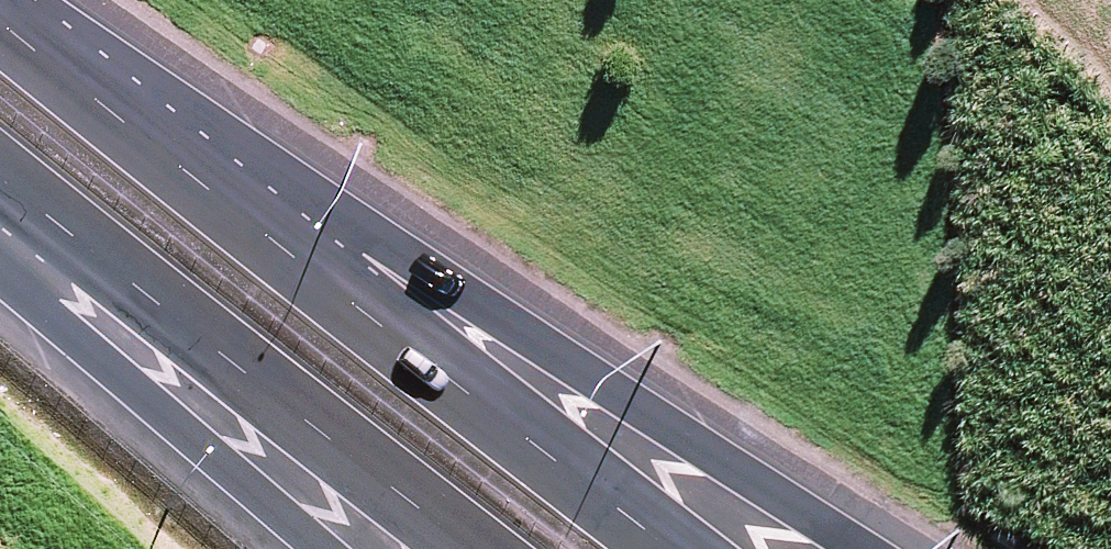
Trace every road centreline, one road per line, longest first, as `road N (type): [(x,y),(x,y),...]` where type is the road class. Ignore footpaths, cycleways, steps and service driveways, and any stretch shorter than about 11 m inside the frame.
road 1 (motorway): [(0,27),(355,227),(852,548)]
road 2 (motorway): [(0,27),(666,548)]
road 3 (motorway): [(460,548),(0,186)]
road 4 (motorway): [(318,548),(261,498),(0,195)]

